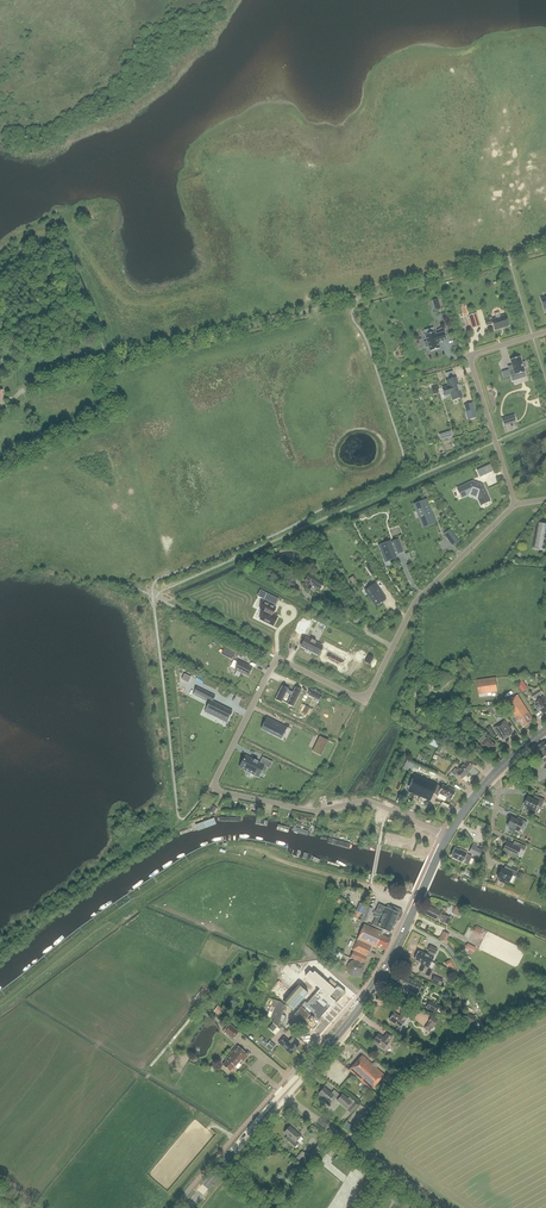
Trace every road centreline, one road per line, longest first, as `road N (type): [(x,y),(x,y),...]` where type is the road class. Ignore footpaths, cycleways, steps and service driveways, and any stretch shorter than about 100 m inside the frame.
road 1 (residential): [(448,837),(370,802),(312,811),(211,790),(275,658),(365,702),(392,647)]
road 2 (residential): [(141,356),(545,246)]
road 3 (primary): [(284,1096),(373,989),(448,837)]
road 4 (residential): [(516,504),(469,356),(545,332)]
road 5 (residential): [(392,647),(415,601),(516,504)]
road 6 (primary): [(188,1207),(284,1096)]
road 7 (track): [(372,888),(237,847)]
road 8 (unclassified): [(392,1171),(284,1096)]

